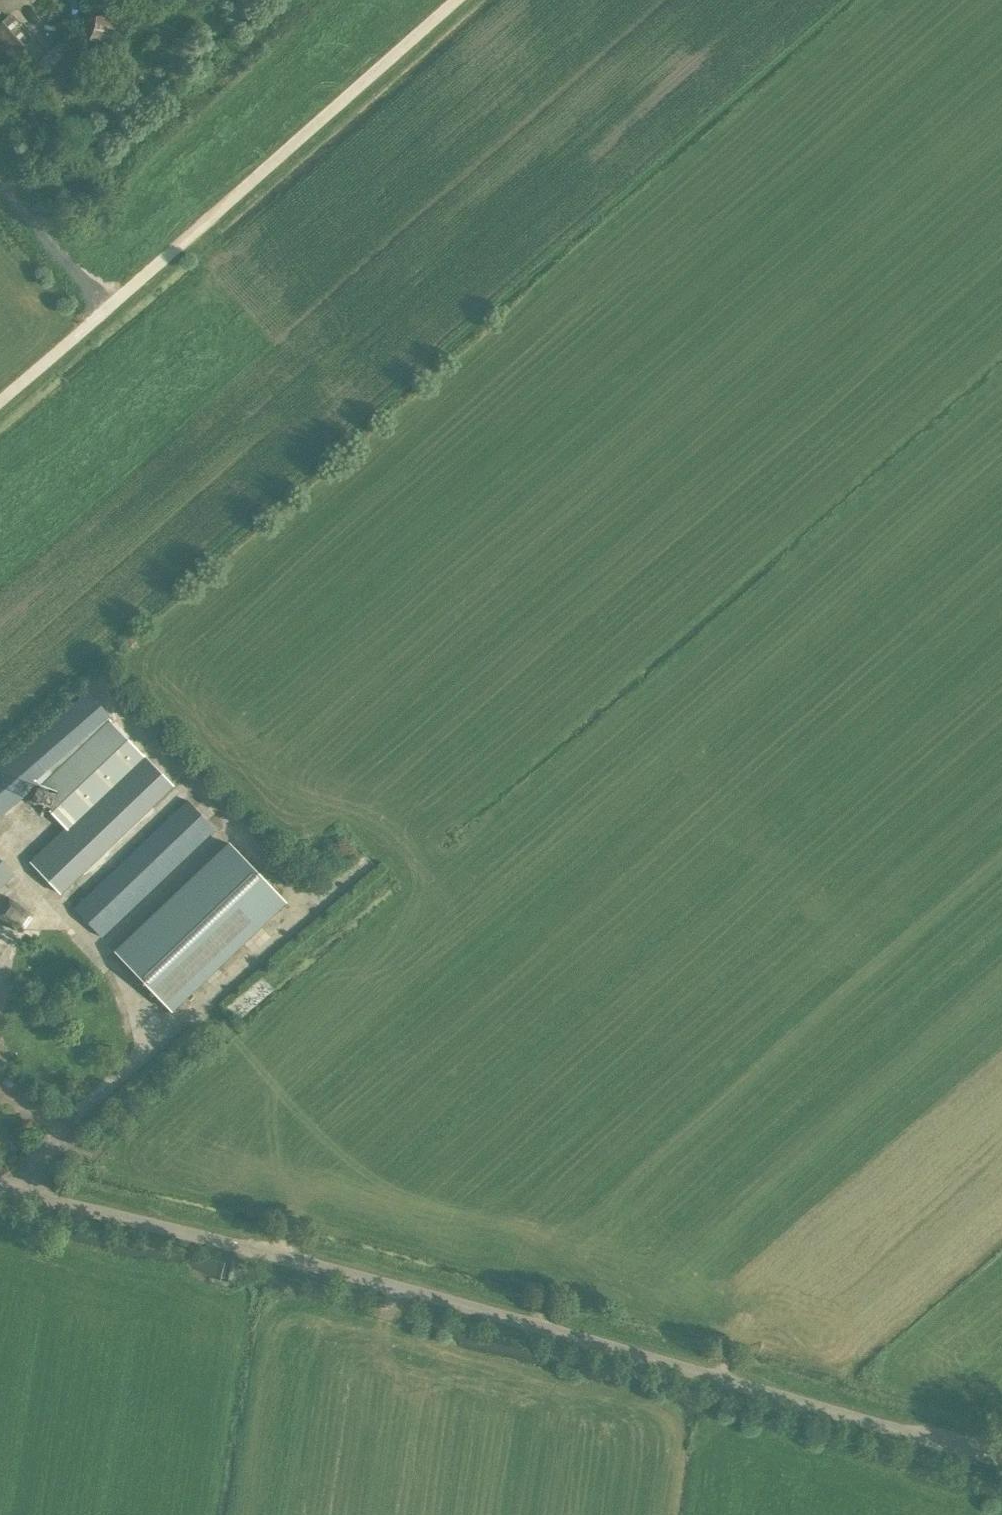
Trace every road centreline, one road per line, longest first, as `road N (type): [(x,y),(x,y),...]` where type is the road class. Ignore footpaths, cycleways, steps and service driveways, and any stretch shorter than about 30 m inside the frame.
road 1 (unclassified): [(1001,1461),(0,1184)]
road 2 (track): [(0,400),(454,0)]

